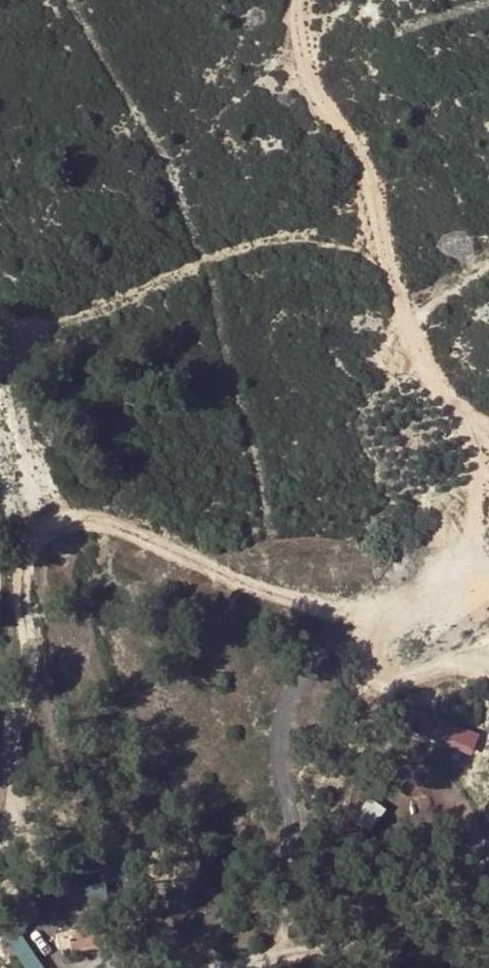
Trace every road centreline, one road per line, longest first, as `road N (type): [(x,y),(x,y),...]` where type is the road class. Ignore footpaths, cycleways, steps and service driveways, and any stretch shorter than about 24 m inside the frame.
road 1 (track): [(488,472),(404,298),(351,135),(297,64),(291,0)]

